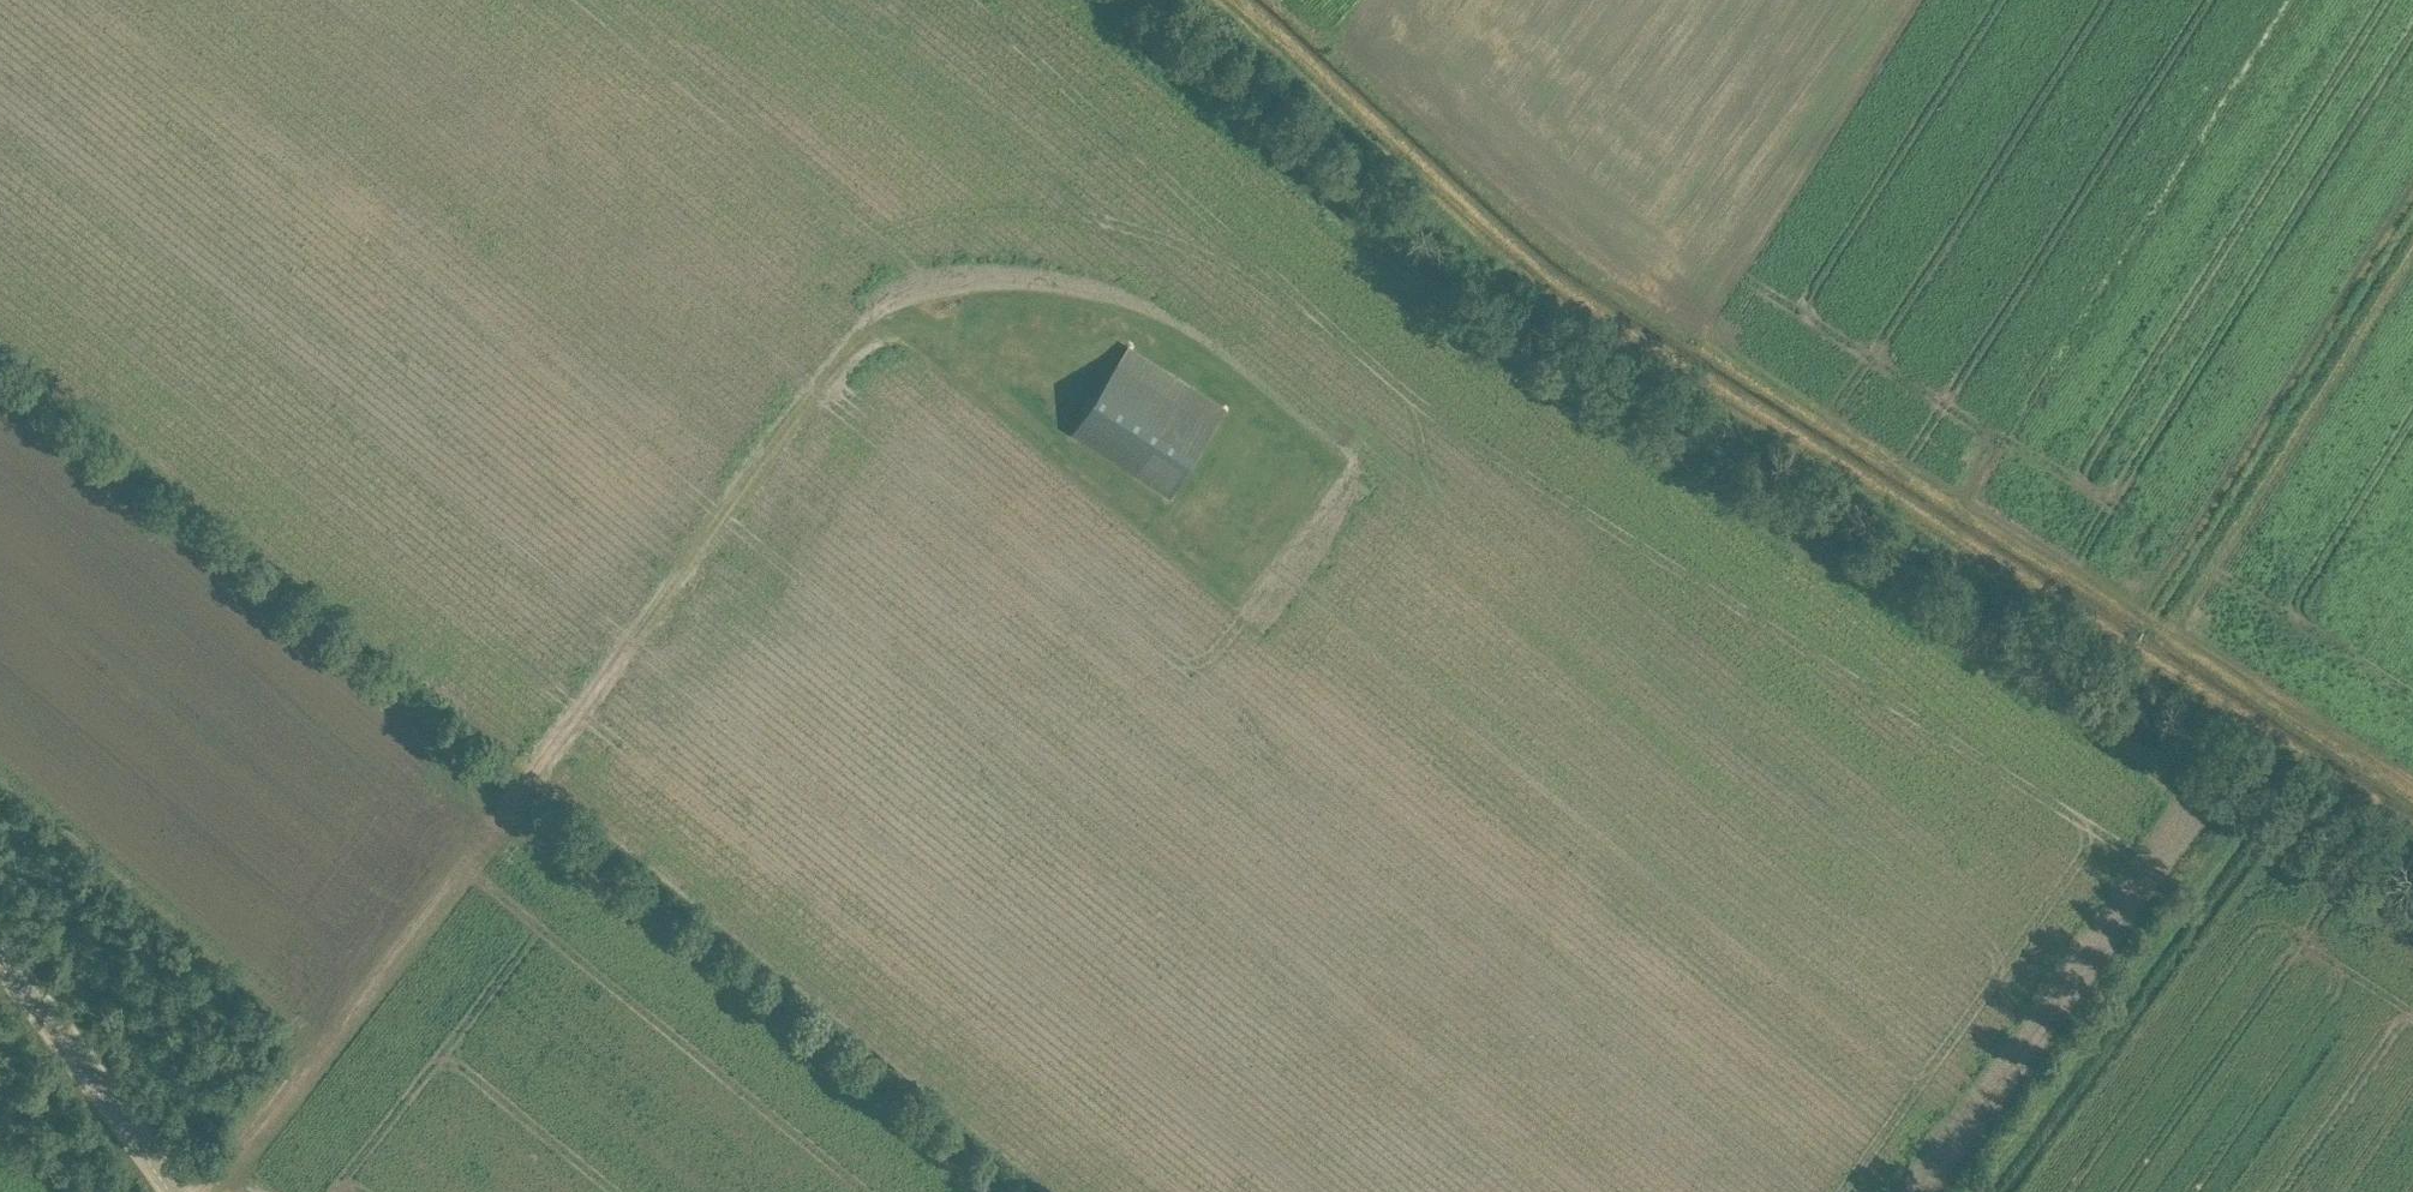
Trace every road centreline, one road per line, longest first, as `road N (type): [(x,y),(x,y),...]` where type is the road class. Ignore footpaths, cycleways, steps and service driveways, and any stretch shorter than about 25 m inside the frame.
road 1 (track): [(182,1191),(253,1148),(575,723),(843,350),(892,329),(920,329)]
road 2 (tertiary): [(182,1191),(0,953)]

